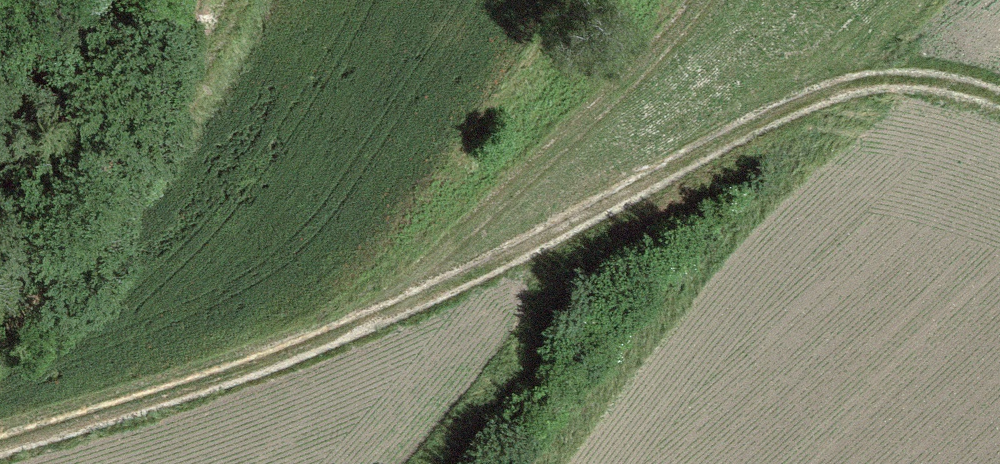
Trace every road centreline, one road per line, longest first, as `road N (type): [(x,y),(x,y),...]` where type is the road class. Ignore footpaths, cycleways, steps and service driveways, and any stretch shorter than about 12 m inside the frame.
road 1 (track): [(999,109),(919,92),(827,99),(531,253),(338,343),(507,203),(703,0)]
road 2 (track): [(545,463),(653,327),(815,158),(919,92)]
road 3 (track): [(0,455),(338,343)]

